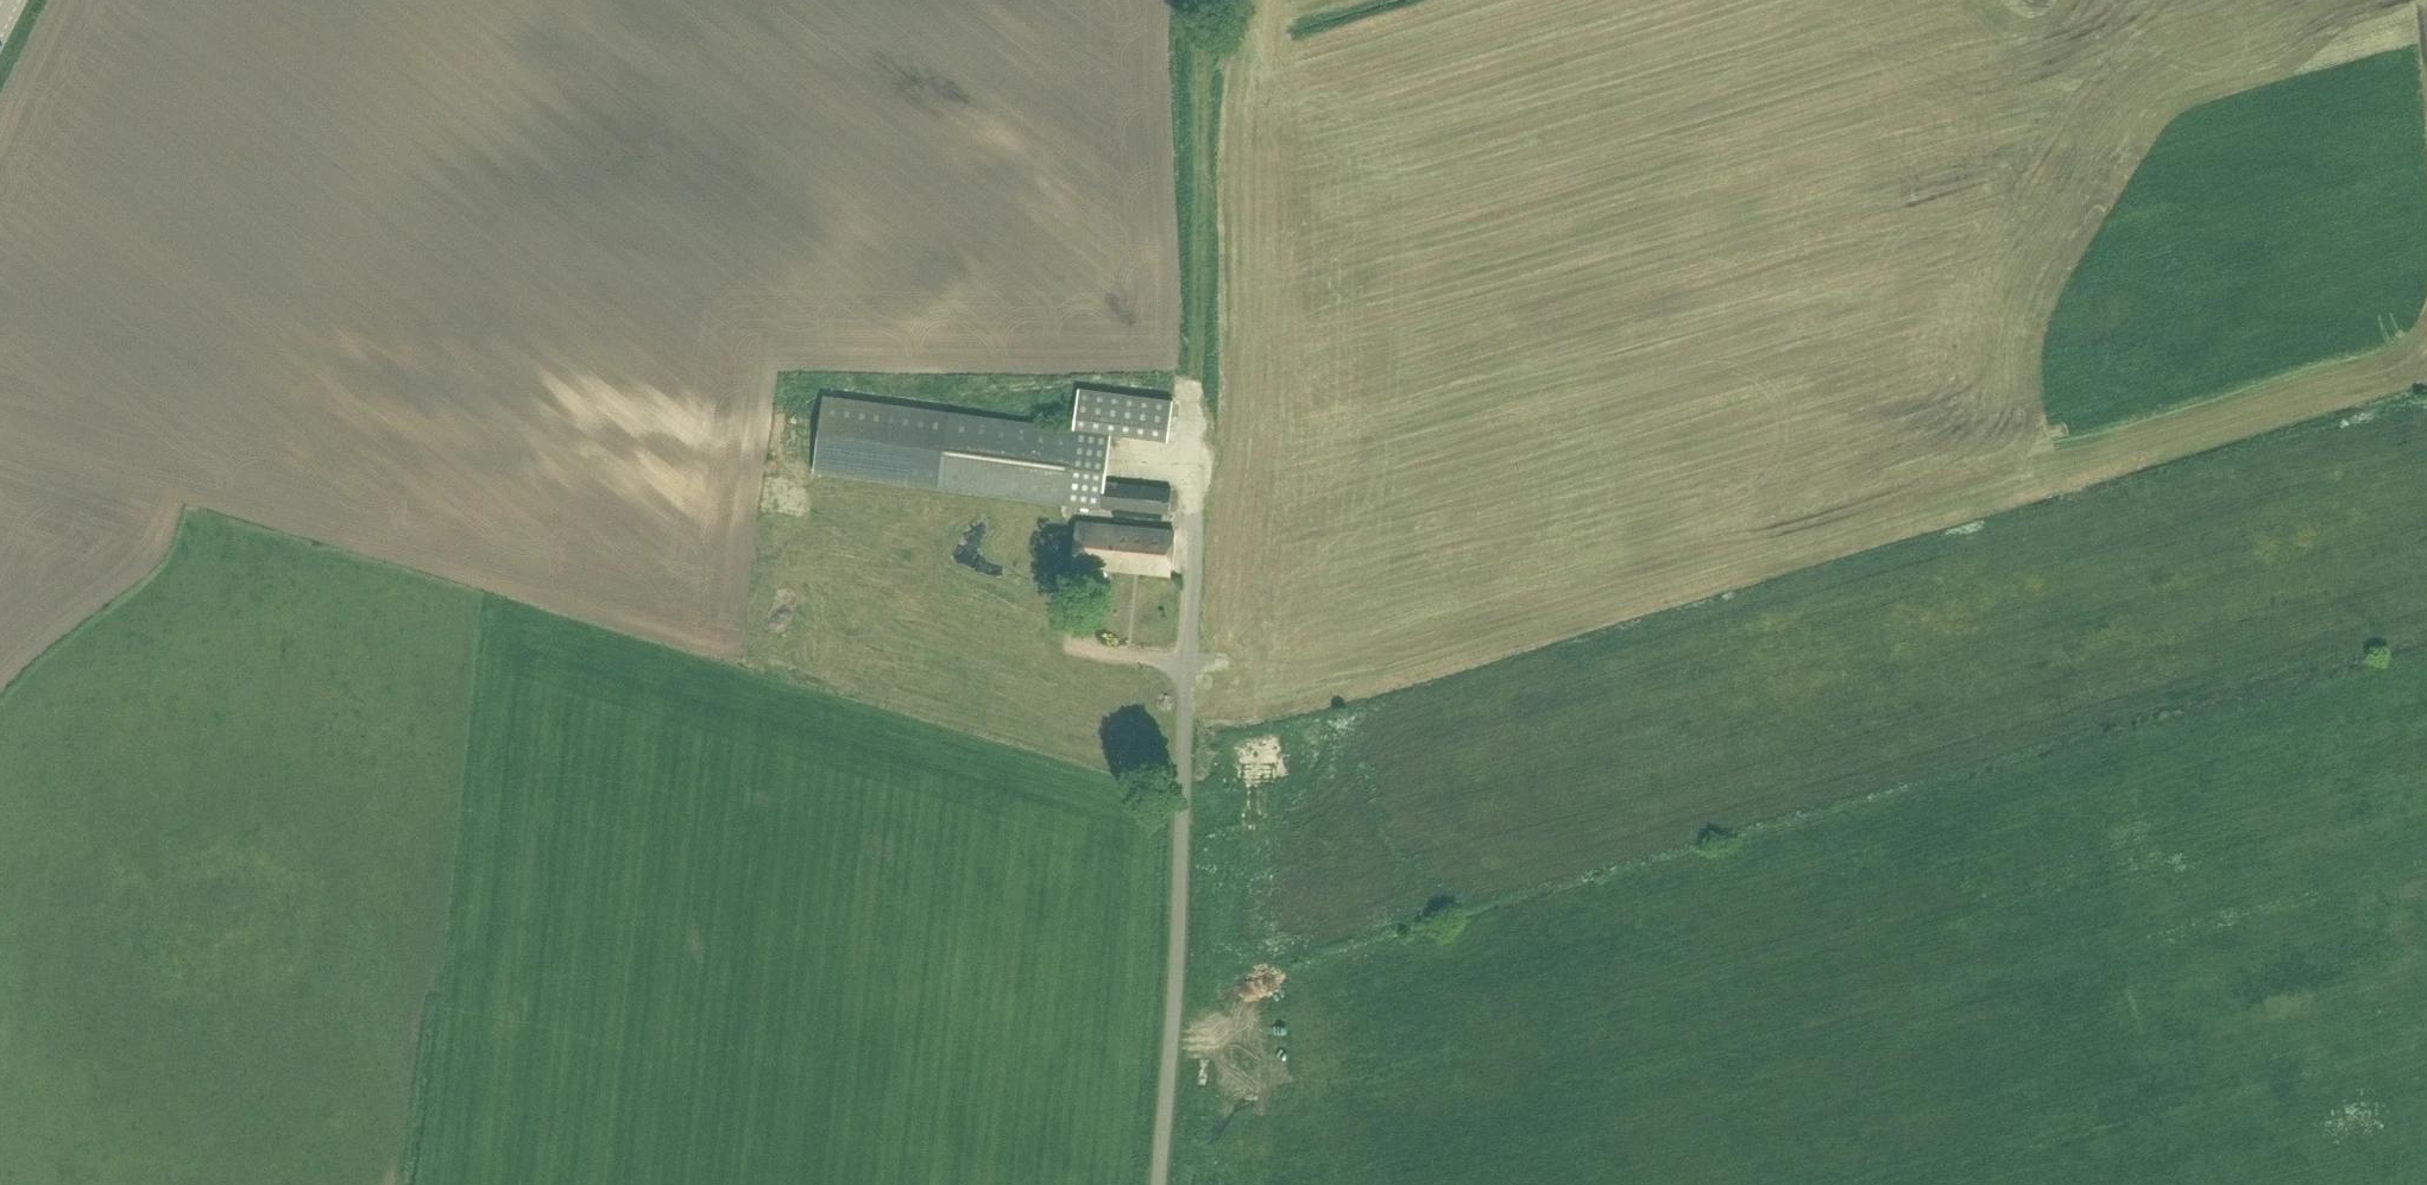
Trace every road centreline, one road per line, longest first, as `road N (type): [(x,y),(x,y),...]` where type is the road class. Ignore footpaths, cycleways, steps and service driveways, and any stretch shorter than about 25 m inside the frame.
road 1 (unclassified): [(1162,1184),(1198,629)]

